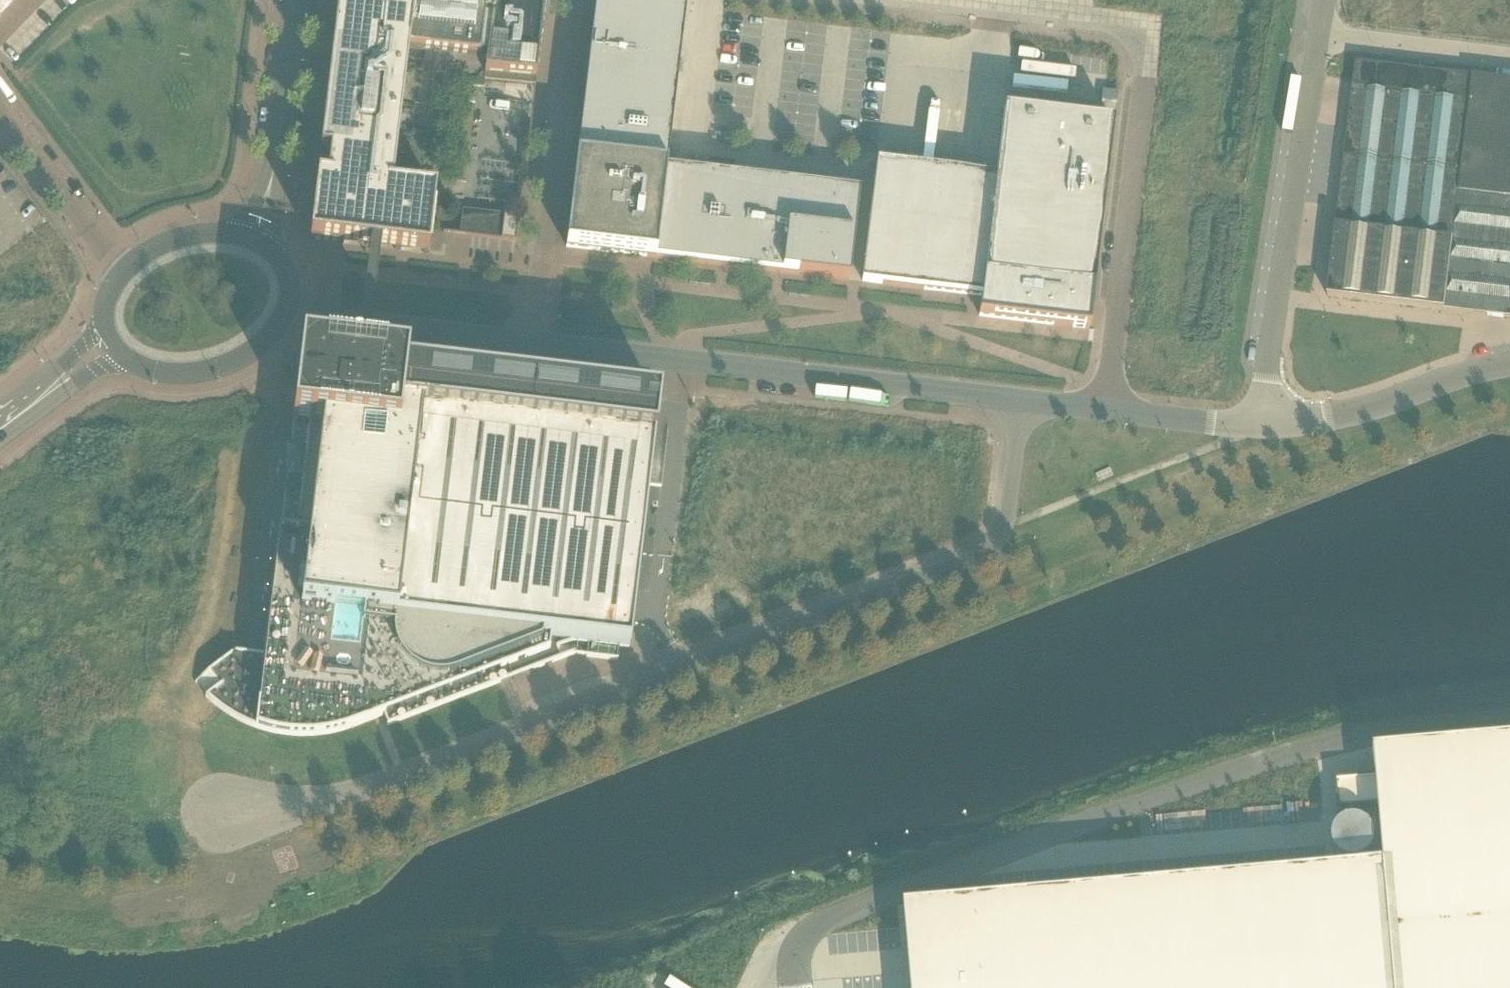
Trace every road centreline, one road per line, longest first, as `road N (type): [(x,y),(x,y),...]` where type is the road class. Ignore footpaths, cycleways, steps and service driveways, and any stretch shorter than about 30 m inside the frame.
road 1 (unclassified): [(228,835),(974,557),(1005,526),(1021,399)]
road 2 (unclassified): [(530,344),(1021,399)]
road 3 (residential): [(1061,18),(1147,29),(1104,408)]
road 4 (unclassified): [(1259,428),(1312,37)]
road 5 (residential): [(530,344),(571,0)]
road 6 (unclassified): [(1509,365),(1325,420),(1259,428)]
road 7 (unclassified): [(286,312),(530,344)]
road 8 (unclassified): [(1509,61),(1312,37)]
road 9 (tertiary): [(128,357),(167,372),(208,371),(265,341),(286,312)]
road 10 (residential): [(108,258),(0,115)]
road 11 (tertiary): [(272,177),(295,0)]
road 12 (unclassified): [(1104,408),(1259,428)]
road 13 (residential): [(926,0),(1061,18)]
road 14 (tertiary): [(234,235),(164,243),(120,275)]

